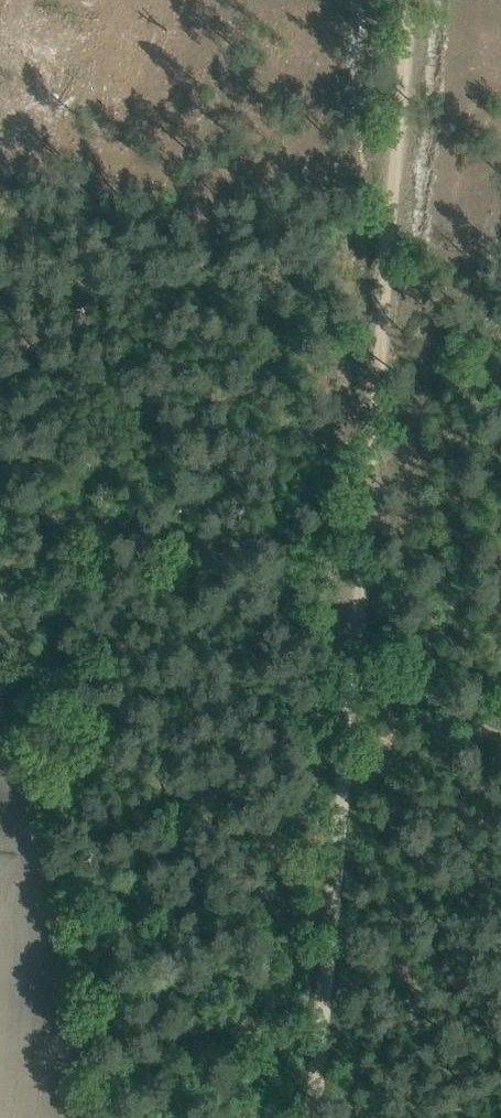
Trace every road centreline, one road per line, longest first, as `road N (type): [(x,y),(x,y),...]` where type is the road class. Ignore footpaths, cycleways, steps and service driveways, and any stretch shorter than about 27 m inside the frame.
road 1 (track): [(410,0),(316,1117)]
road 2 (track): [(364,555),(120,538),(91,555),(51,664),(15,704)]
road 3 (track): [(323,1036),(116,1028)]
road 4 (track): [(354,665),(500,732)]

